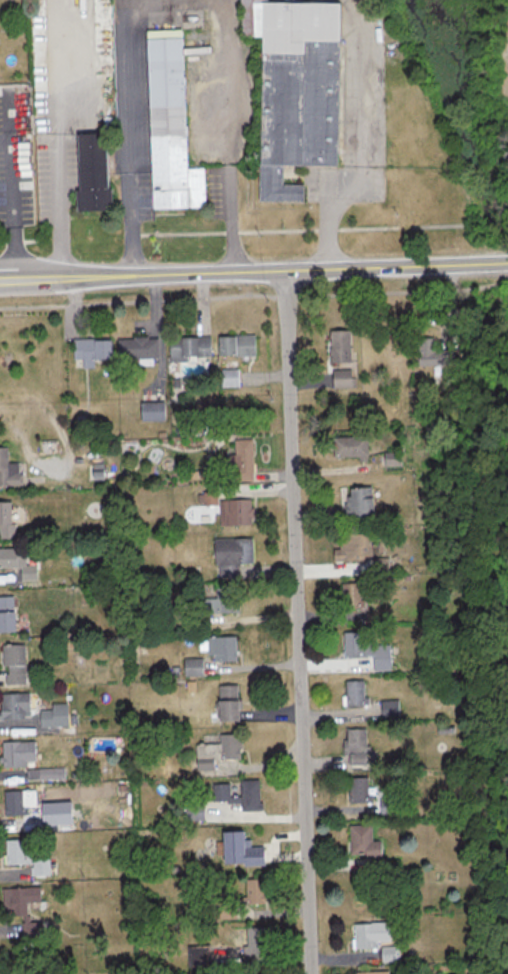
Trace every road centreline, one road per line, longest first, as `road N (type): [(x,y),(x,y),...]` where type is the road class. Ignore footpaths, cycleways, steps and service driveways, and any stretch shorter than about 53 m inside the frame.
road 1 (residential): [(312,973),(286,271)]
road 2 (tertiary): [(507,264),(0,281)]

